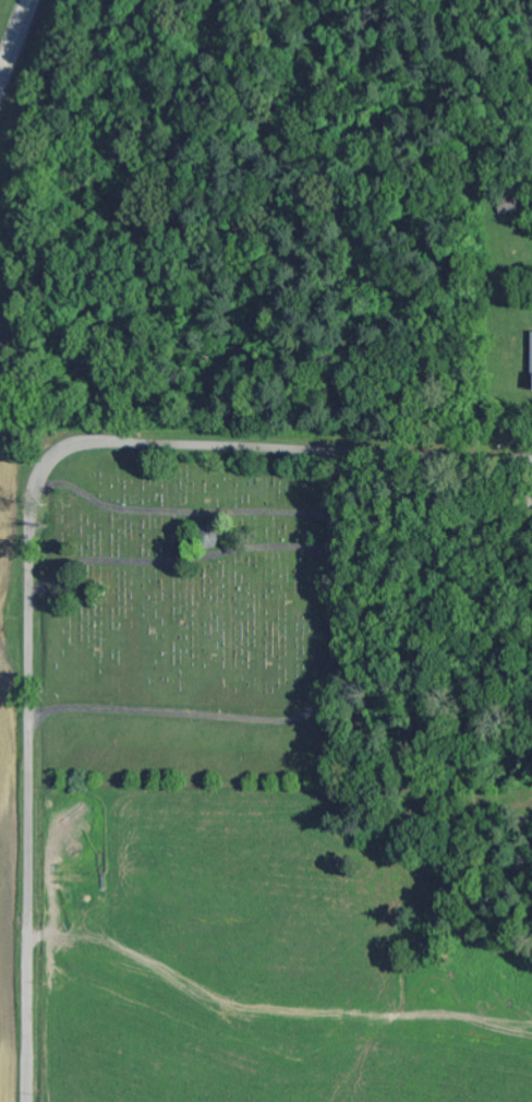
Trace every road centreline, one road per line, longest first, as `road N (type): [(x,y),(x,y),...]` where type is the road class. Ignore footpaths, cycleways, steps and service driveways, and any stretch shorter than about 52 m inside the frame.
road 1 (residential): [(26,1101),(24,608),(29,505),(40,470),(66,445),(107,443),(531,461)]

